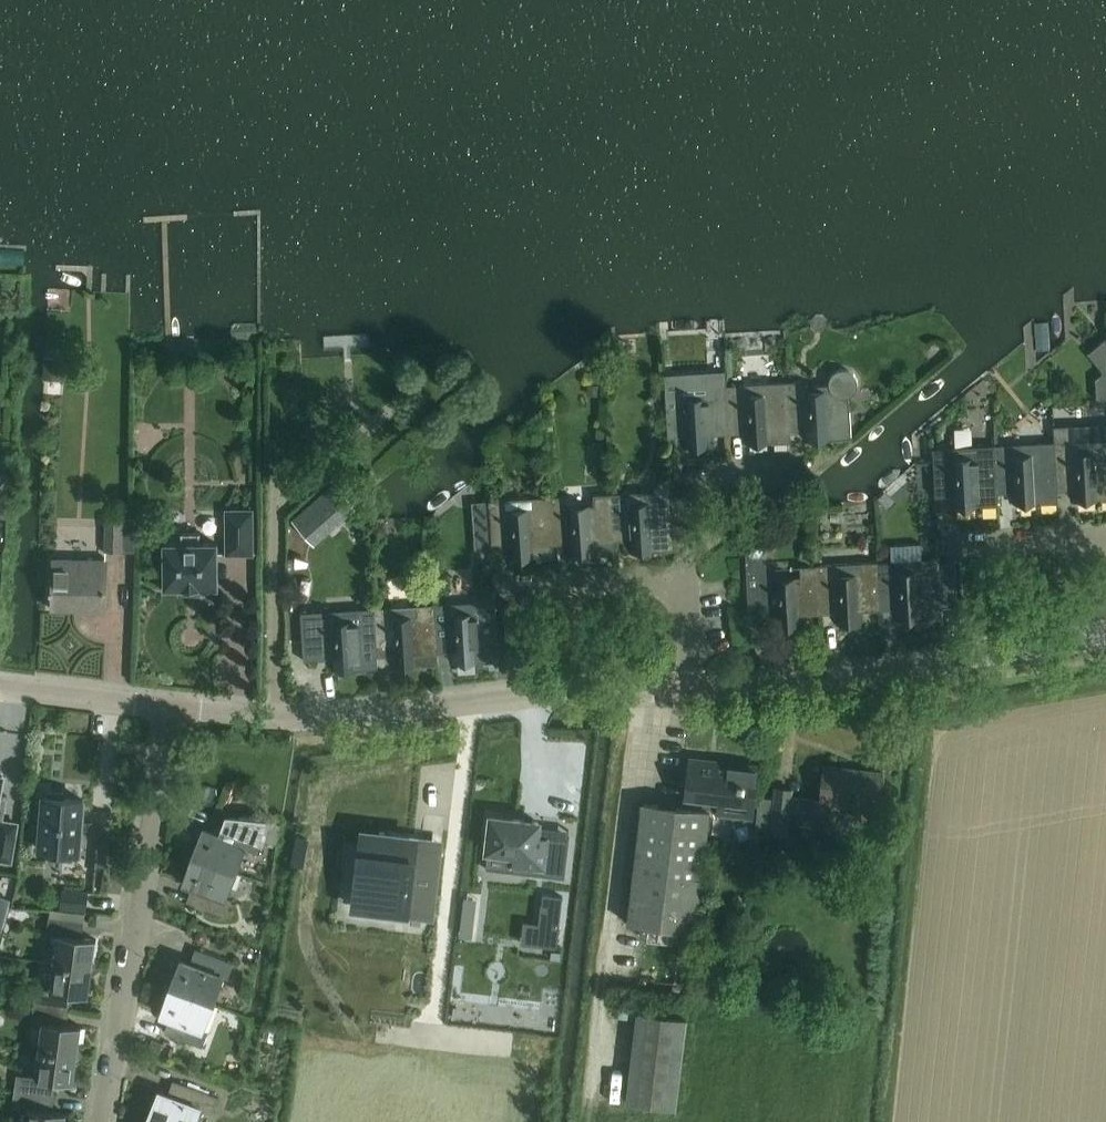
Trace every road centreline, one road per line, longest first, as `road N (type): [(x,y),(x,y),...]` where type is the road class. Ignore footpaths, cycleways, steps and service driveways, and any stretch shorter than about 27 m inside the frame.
road 1 (unclassified): [(175,711),(301,721),(691,689)]
road 2 (track): [(639,691),(584,1121)]
road 3 (unclassified): [(691,689),(843,678),(1105,642)]
road 4 (residential): [(105,1121),(175,711)]
road 5 (residential): [(683,577),(788,473),(693,479)]
road 6 (residential): [(501,586),(683,577)]
road 7 (unclassified): [(0,688),(175,711)]
road 8 (residential): [(944,546),(1105,539)]

